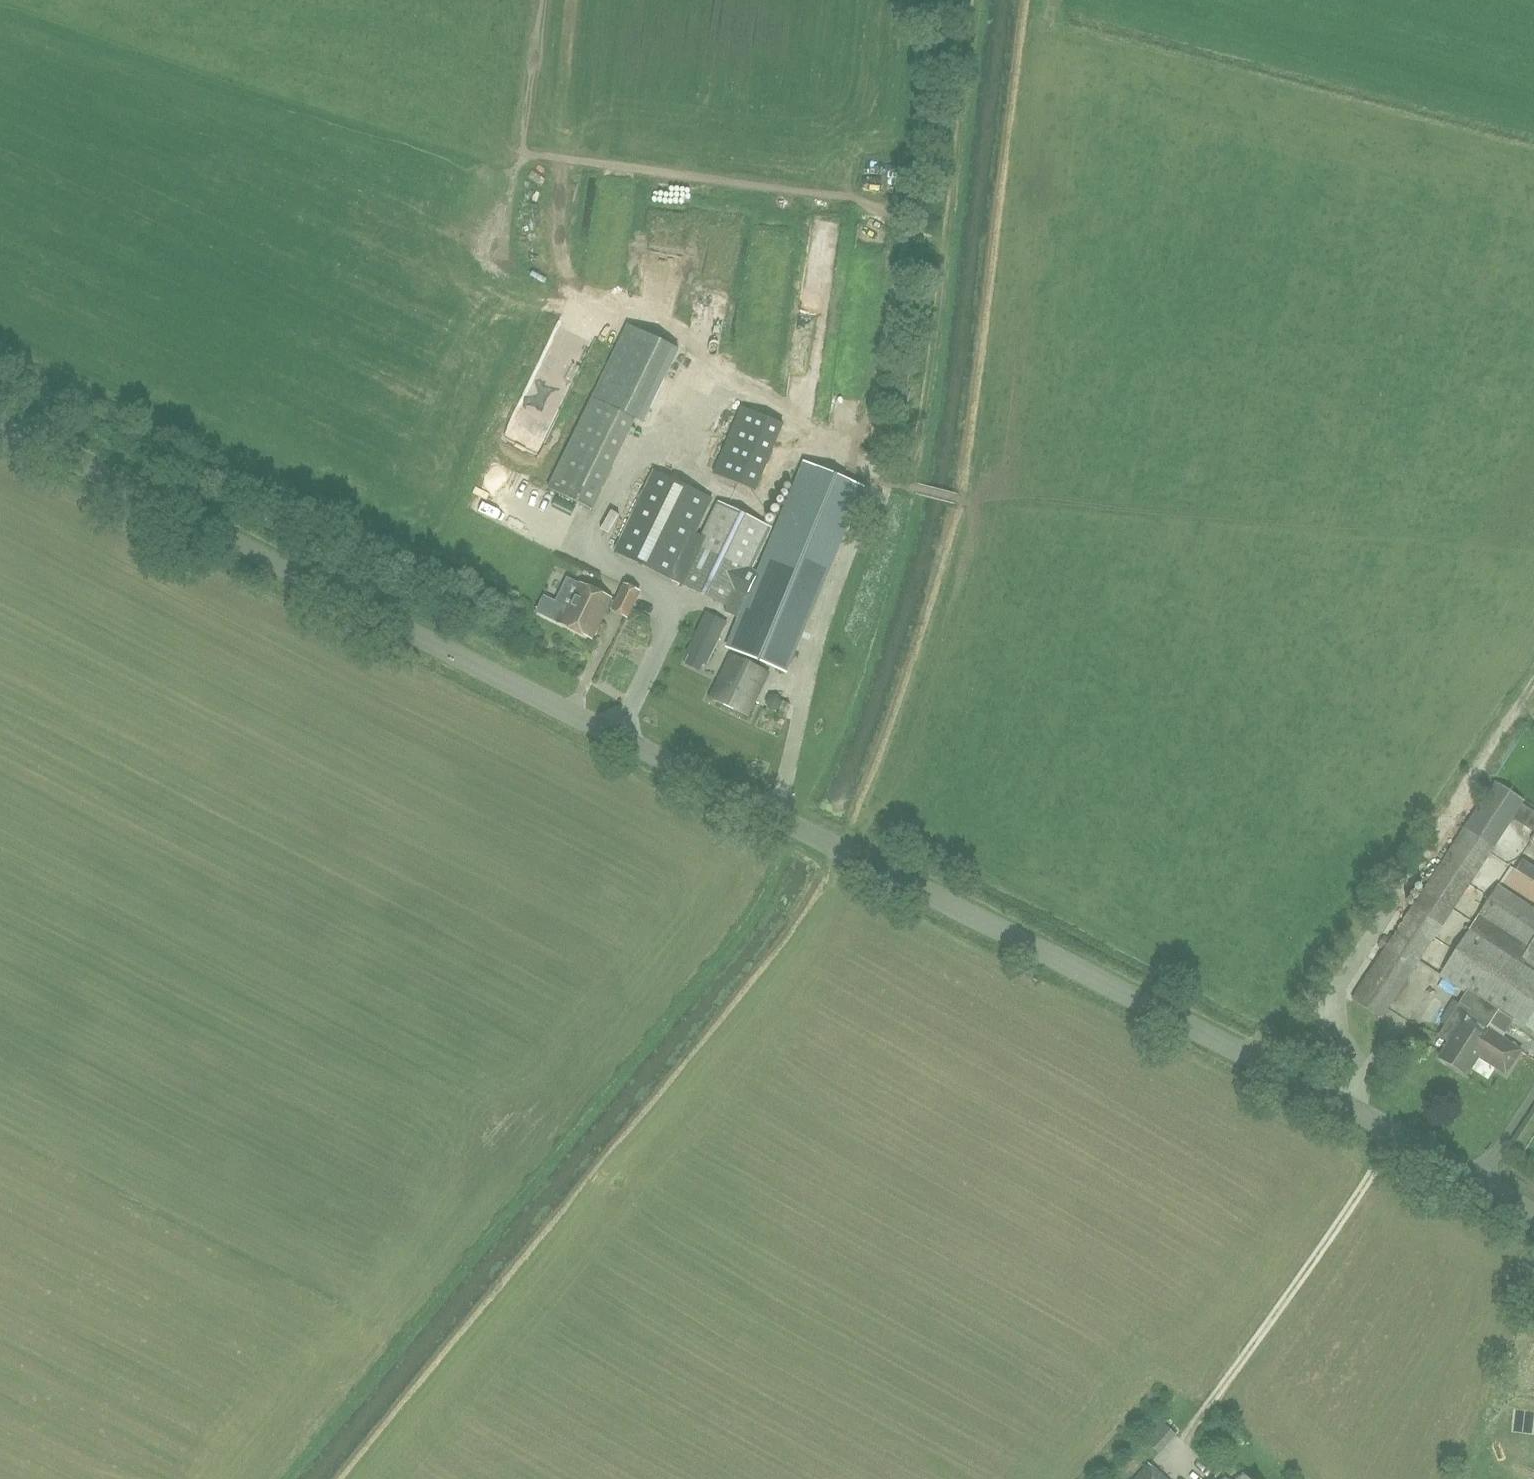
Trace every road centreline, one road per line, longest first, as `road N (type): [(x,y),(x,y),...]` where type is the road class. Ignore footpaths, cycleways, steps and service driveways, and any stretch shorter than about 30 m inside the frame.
road 1 (unclassified): [(1533,1222),(1288,1080),(0,429)]

